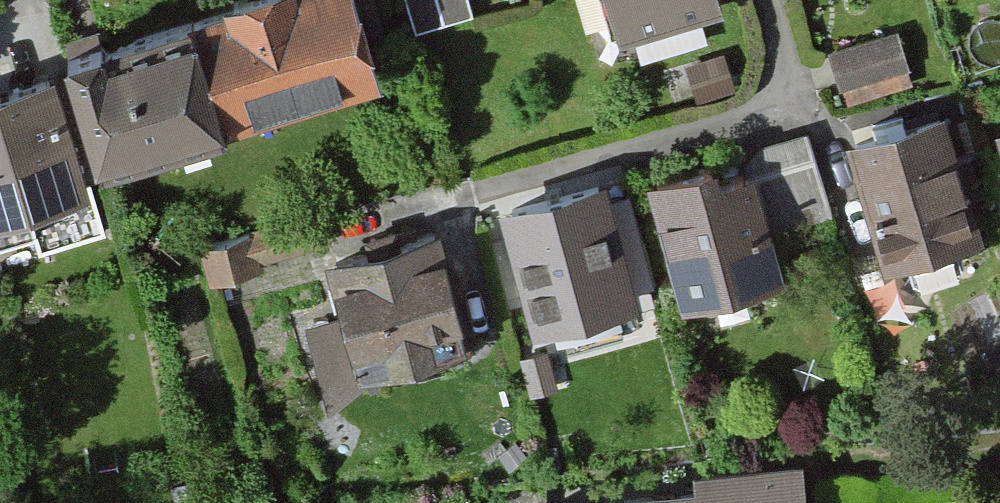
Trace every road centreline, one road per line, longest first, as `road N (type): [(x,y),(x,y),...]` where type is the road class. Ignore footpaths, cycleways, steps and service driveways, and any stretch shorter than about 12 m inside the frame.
road 1 (residential): [(767,0),(792,94),(436,194)]

